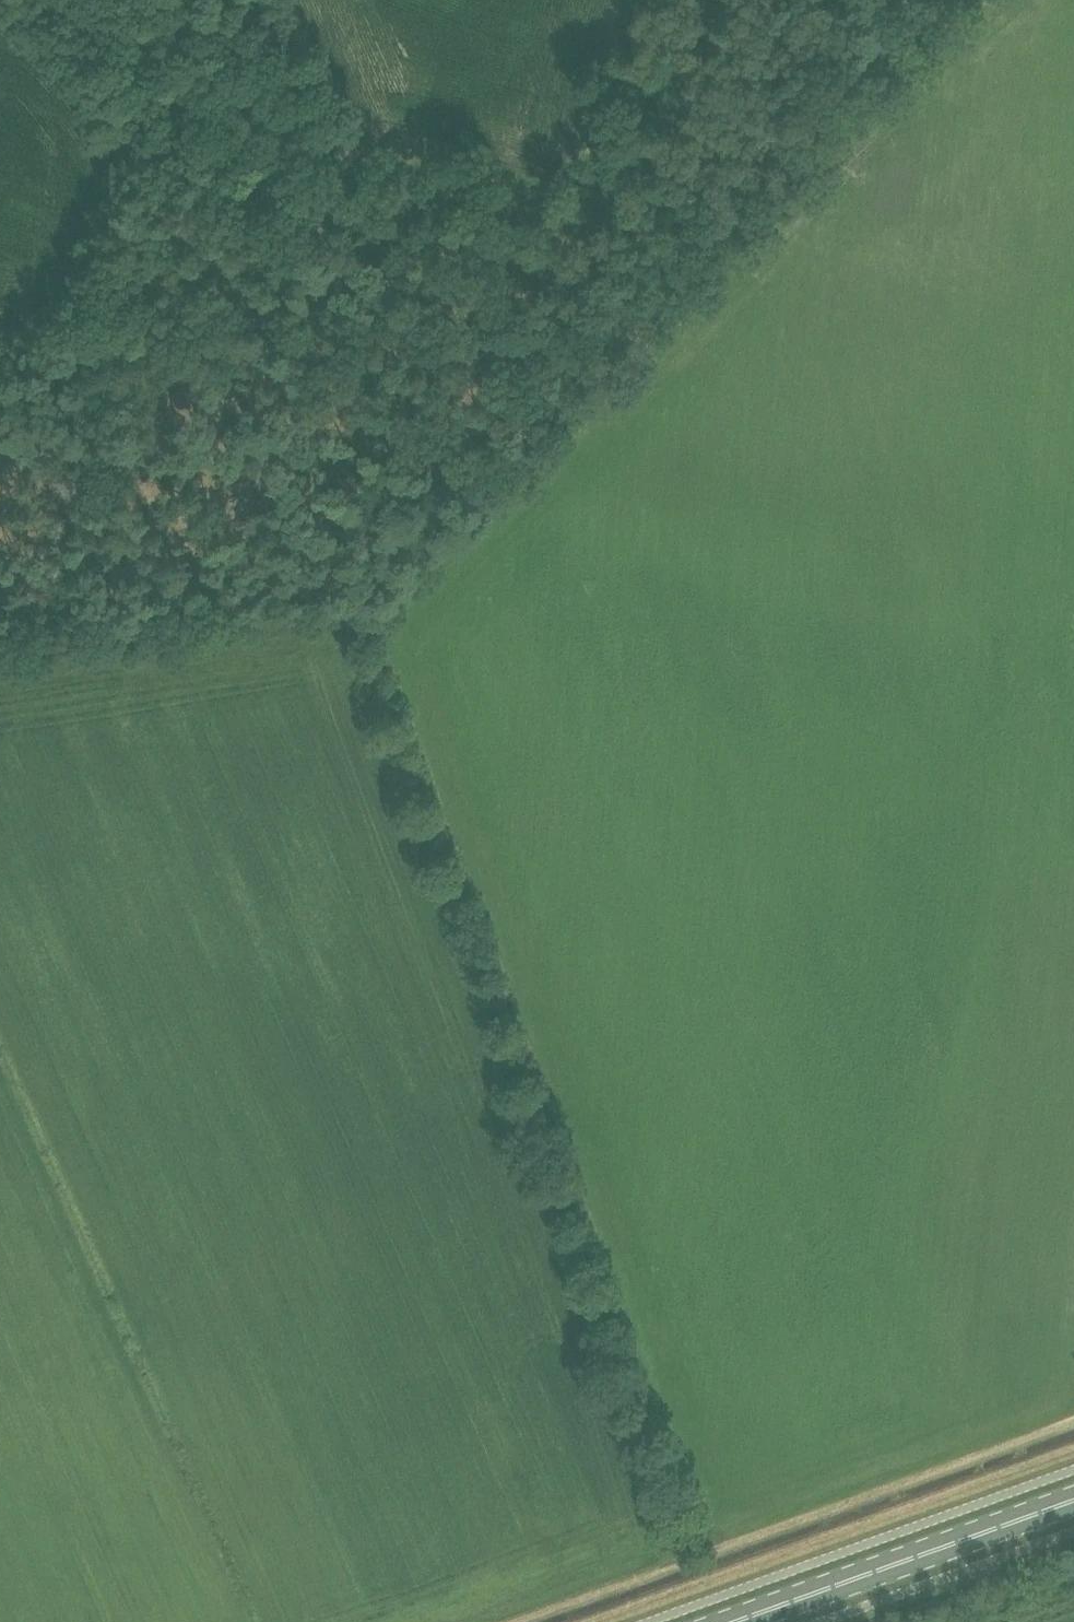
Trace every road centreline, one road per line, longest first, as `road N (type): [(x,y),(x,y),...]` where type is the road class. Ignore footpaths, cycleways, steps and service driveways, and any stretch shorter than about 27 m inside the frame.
road 1 (primary): [(737,1621),(1073,1503)]

